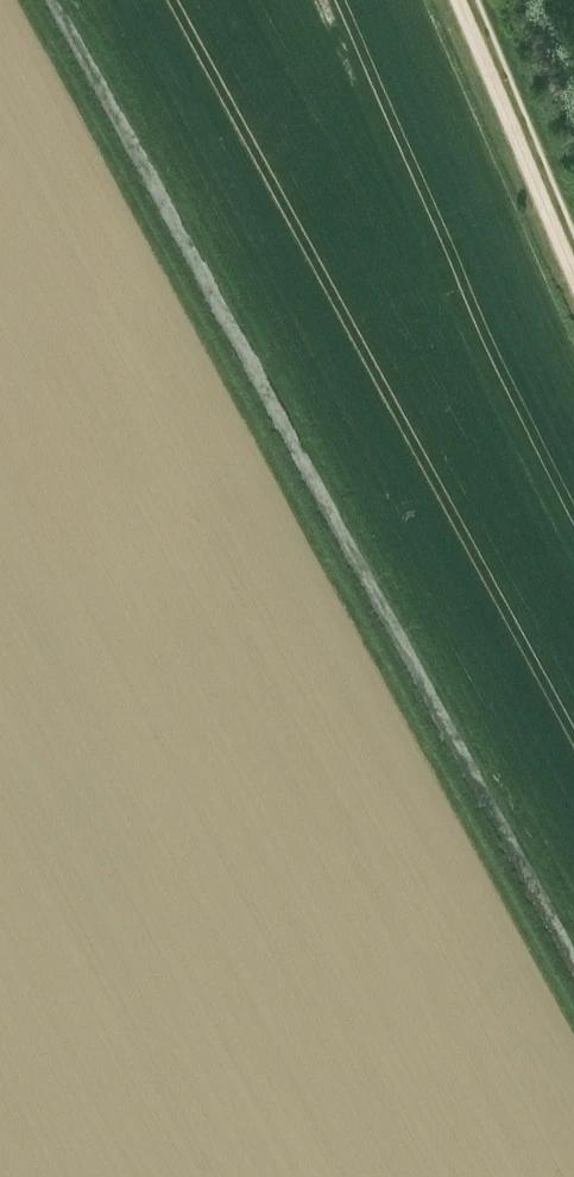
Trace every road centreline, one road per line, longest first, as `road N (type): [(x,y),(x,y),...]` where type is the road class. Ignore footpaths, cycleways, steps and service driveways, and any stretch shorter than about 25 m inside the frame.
road 1 (track): [(450,0),(573,279)]

